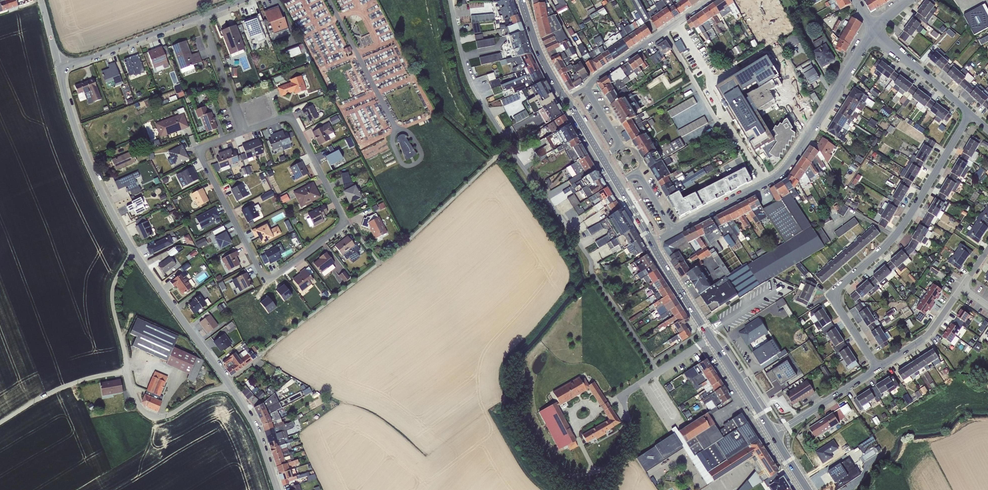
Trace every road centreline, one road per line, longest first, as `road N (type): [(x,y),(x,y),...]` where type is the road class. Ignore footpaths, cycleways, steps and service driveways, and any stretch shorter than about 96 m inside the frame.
road 1 (residential): [(243,132),(200,154),(262,276),(274,277),(346,222),(292,117),(279,119)]
road 2 (residential): [(969,115),(898,235),(837,292),(837,305),(878,368)]
road 3 (residential): [(874,29),(781,174),(674,232)]
road 4 (secondary): [(774,435),(653,243)]
road 5 (residential): [(135,252),(96,182),(58,67)]
road 6 (residential): [(566,100),(711,0)]
road 7 (residential): [(229,385),(135,252)]
road 8 (unclassified): [(201,19),(58,67)]
road 9 (unclassified): [(126,370),(135,401),(153,416),(229,385)]
road 10 (unclassified): [(0,422),(71,384),(126,370)]
road 11 (residential): [(874,29),(969,115)]
road 12 (unclassified): [(135,252),(112,289),(126,370)]
road 13 (residential): [(878,368),(774,435)]
road 14 (residential): [(201,19),(243,132)]

